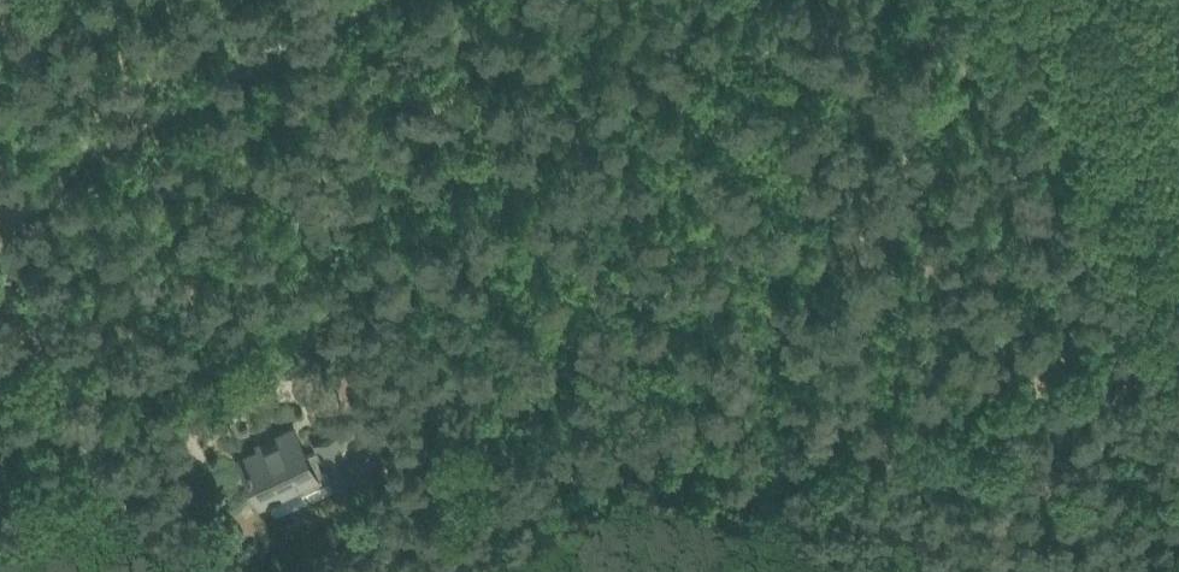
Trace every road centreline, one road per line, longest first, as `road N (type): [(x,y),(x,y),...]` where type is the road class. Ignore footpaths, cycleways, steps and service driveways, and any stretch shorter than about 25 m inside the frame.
road 1 (residential): [(127,571),(0,303)]

